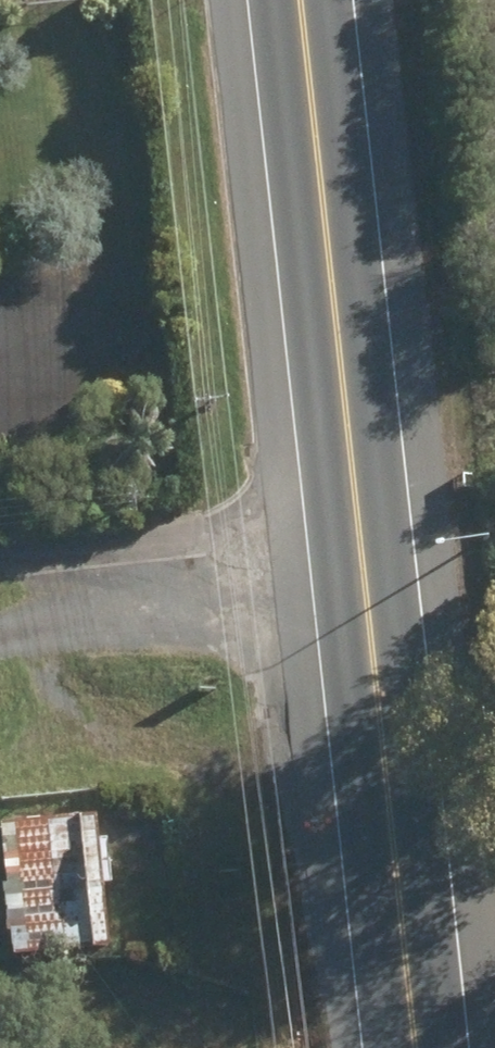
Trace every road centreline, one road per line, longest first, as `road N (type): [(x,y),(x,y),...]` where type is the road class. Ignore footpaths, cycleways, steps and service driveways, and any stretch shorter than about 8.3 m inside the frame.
road 1 (secondary): [(420,1047),(307,0)]
road 2 (track): [(376,617),(0,636)]
road 3 (track): [(365,513),(0,553)]

